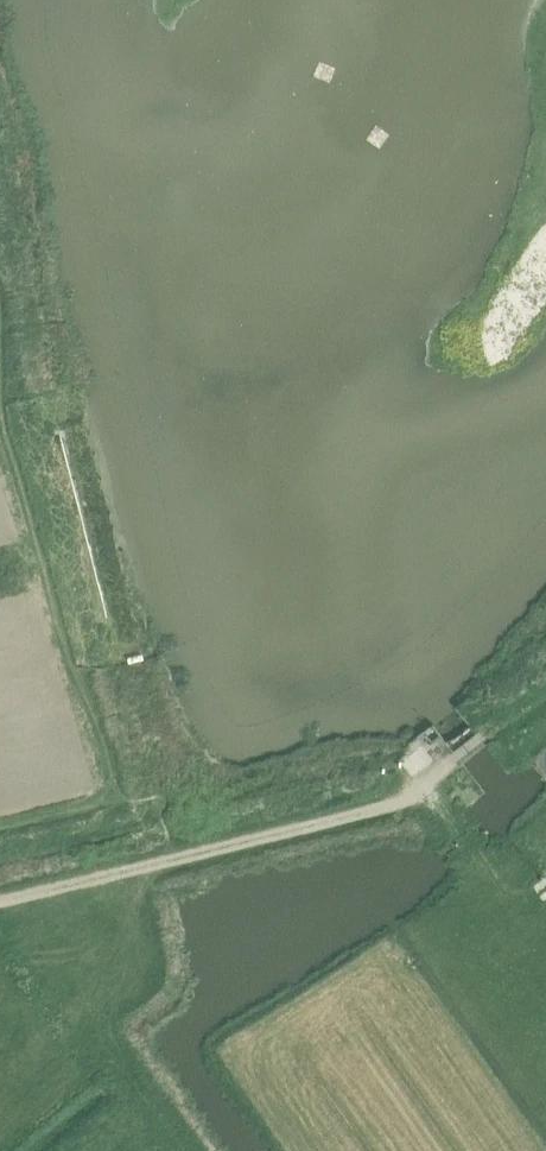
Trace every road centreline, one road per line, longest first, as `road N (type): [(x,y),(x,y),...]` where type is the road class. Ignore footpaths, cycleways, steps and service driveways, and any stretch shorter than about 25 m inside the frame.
road 1 (track): [(545,950),(421,796)]

